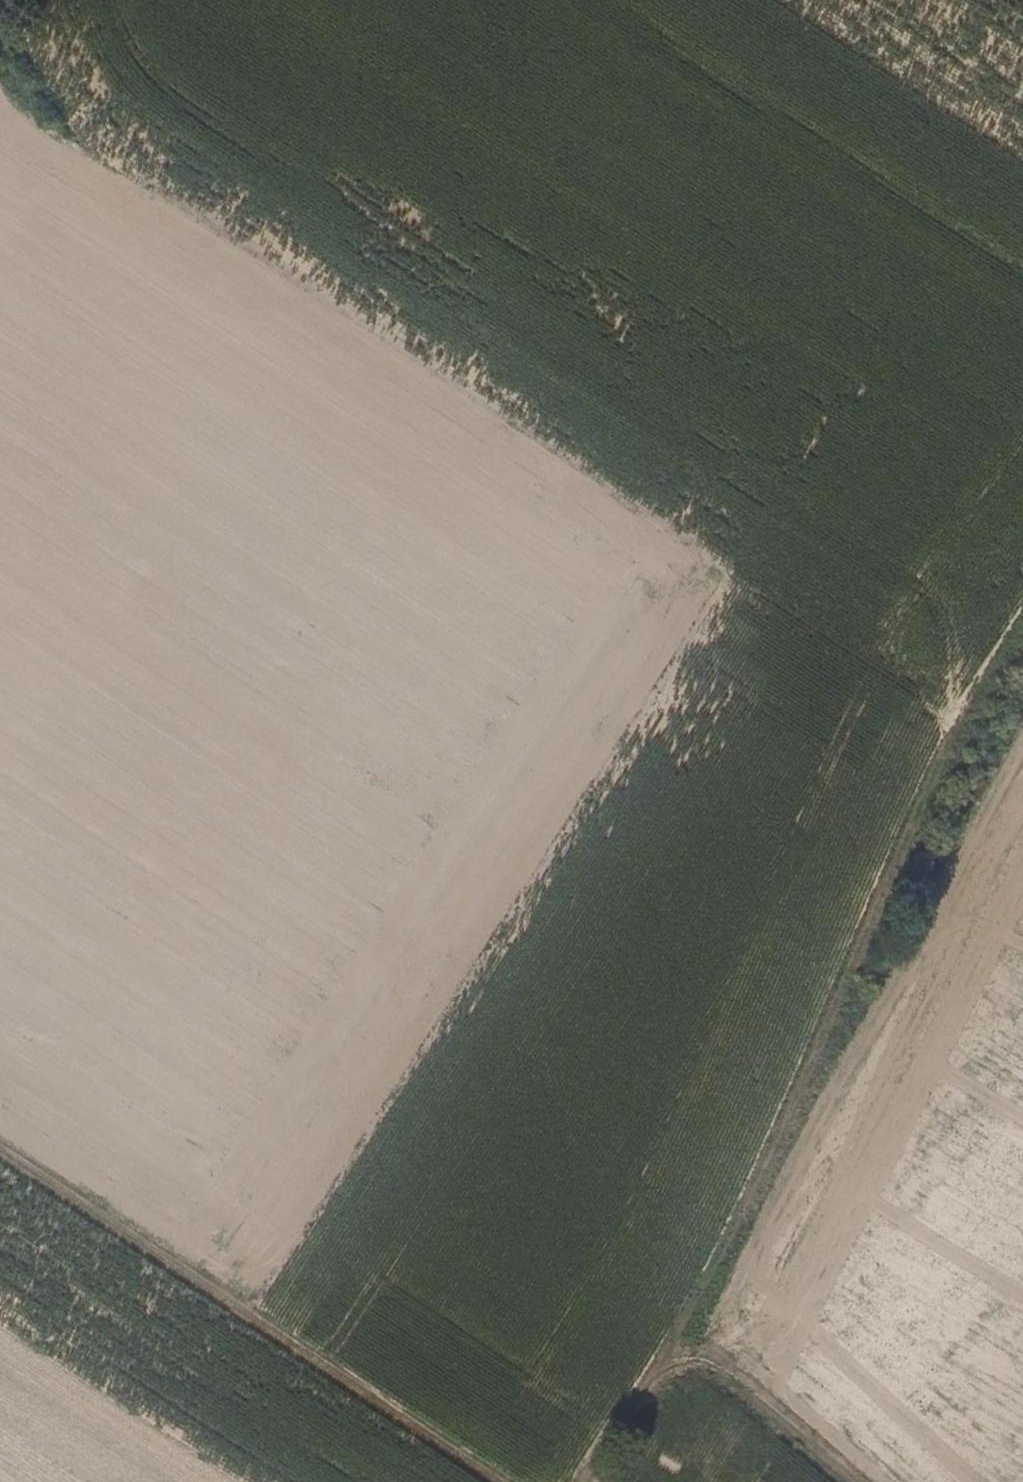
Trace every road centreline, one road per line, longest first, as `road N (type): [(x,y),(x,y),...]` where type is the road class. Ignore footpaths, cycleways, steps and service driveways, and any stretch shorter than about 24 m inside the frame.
road 1 (track): [(1022,635),(984,690),(779,1134),(664,1360)]
road 2 (track): [(497,1481),(0,1153)]
road 3 (track): [(664,1360),(833,1481)]
road 4 (track): [(564,1481),(664,1360)]

